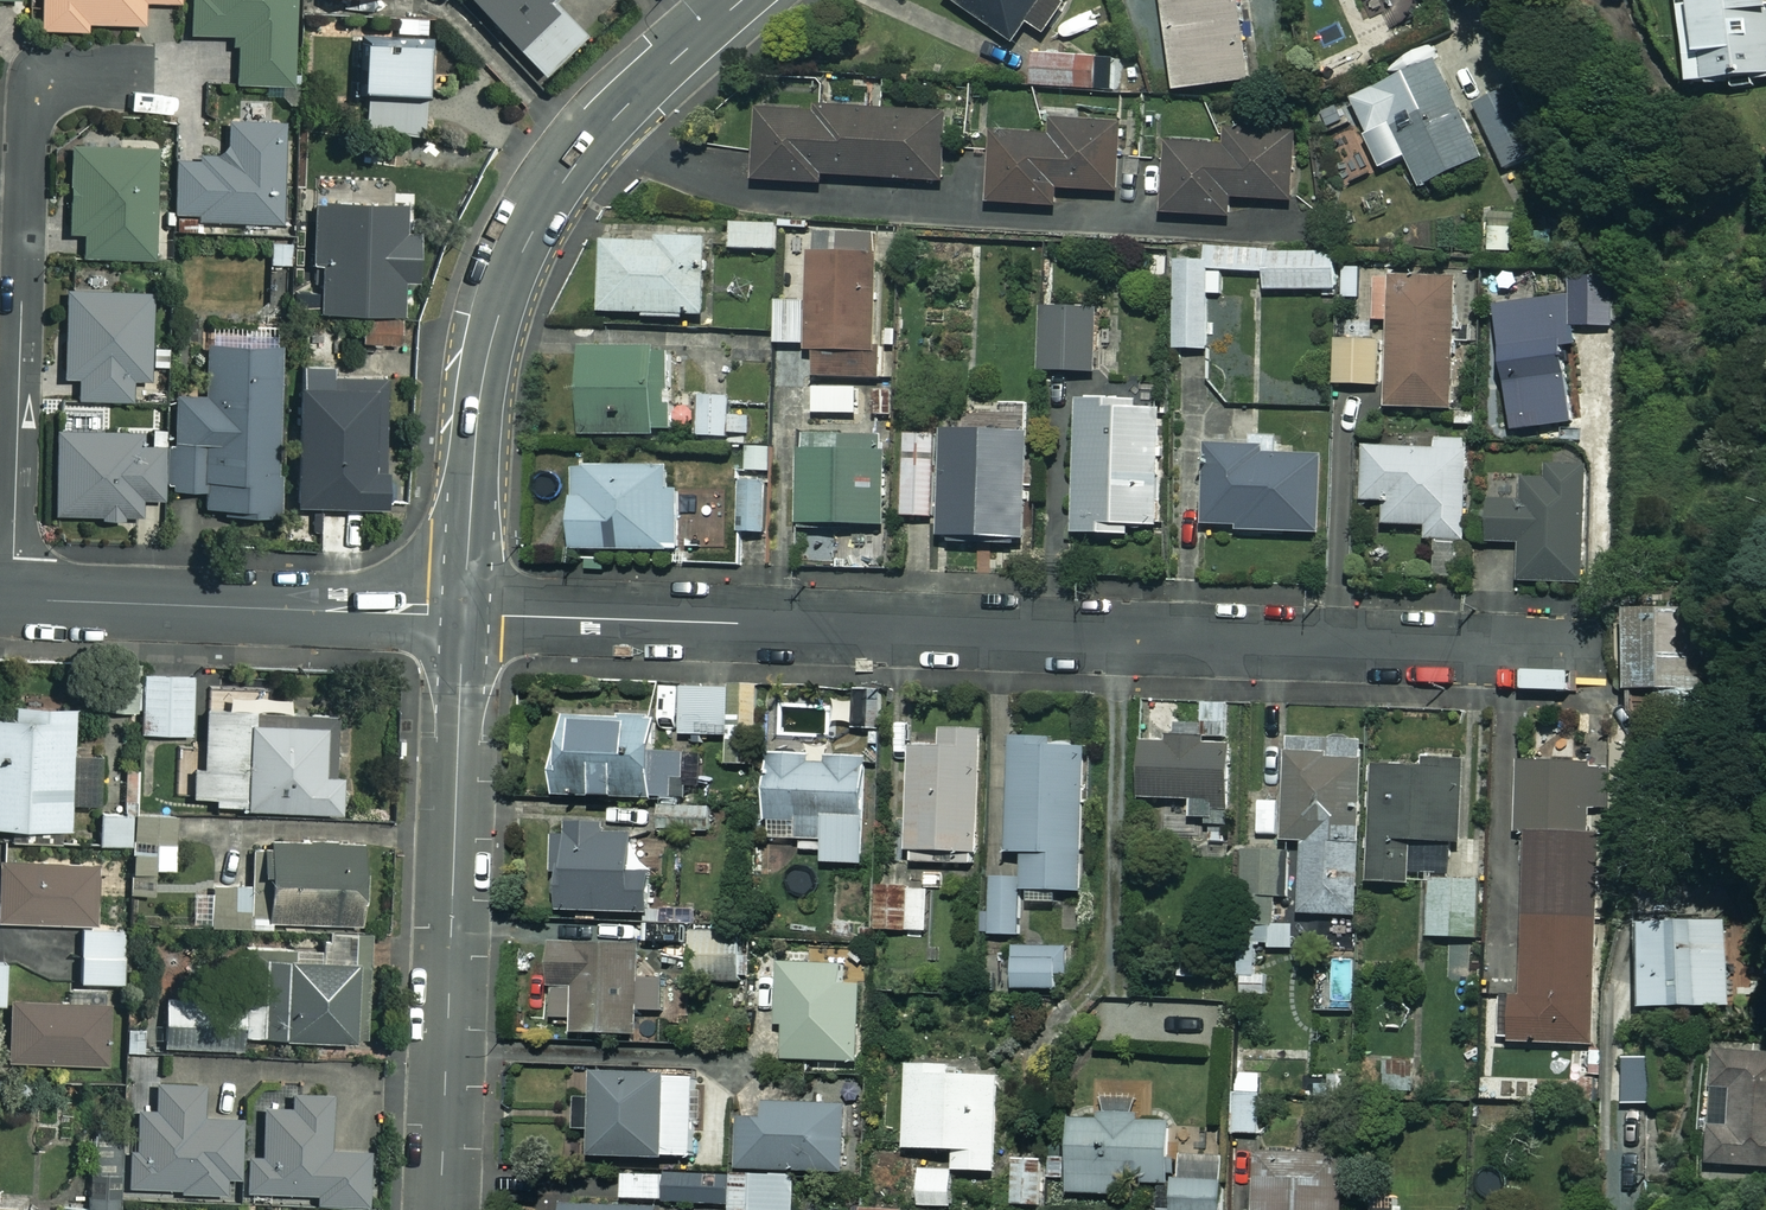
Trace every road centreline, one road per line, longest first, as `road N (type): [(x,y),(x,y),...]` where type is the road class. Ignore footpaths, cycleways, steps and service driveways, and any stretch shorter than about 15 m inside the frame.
road 1 (residential): [(462,613),(1582,651)]
road 2 (residential): [(462,613),(483,384),(532,228),(612,121),(742,0)]
road 3 (residential): [(142,76),(53,77),(26,110),(12,598)]
road 4 (tertiary): [(442,1209),(462,613)]
road 5 (tertiary): [(12,598),(462,613)]

